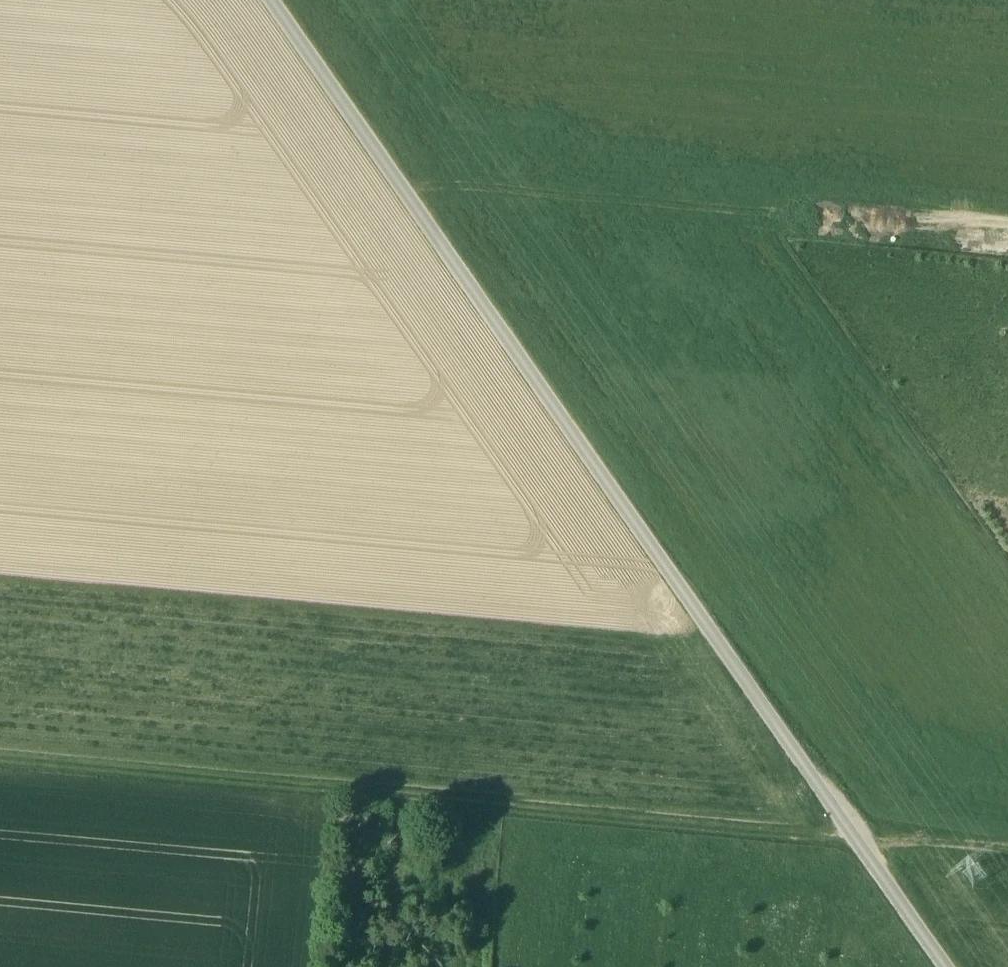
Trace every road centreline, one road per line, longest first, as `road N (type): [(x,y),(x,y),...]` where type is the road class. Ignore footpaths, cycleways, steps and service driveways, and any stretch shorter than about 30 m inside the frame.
road 1 (unclassified): [(273,0),(945,966)]
road 2 (track): [(0,767),(858,845),(1007,848)]

